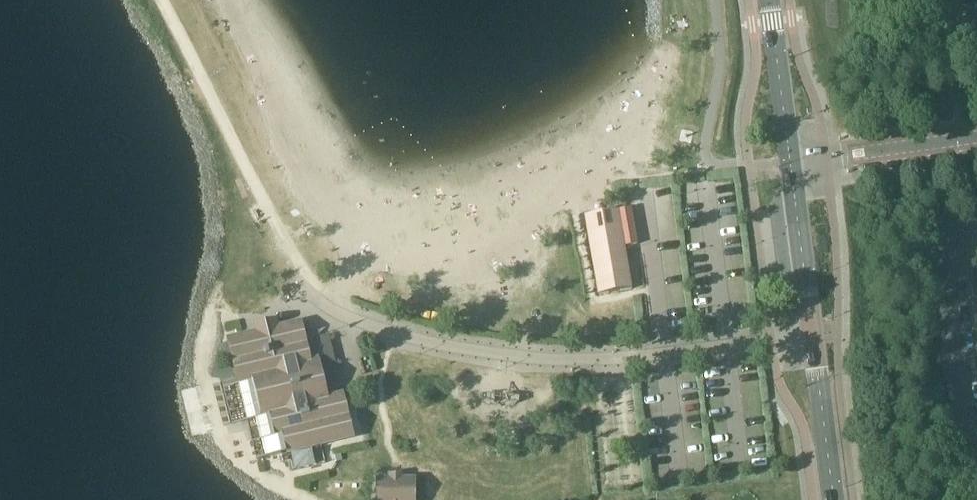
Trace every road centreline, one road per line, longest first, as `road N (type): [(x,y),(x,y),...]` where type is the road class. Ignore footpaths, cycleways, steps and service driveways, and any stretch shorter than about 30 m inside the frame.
road 1 (secondary): [(835,499),(794,168)]
road 2 (residential): [(976,470),(950,254),(976,222)]
road 3 (tertiary): [(794,168),(976,145)]
road 4 (secondary): [(794,168),(773,0)]

